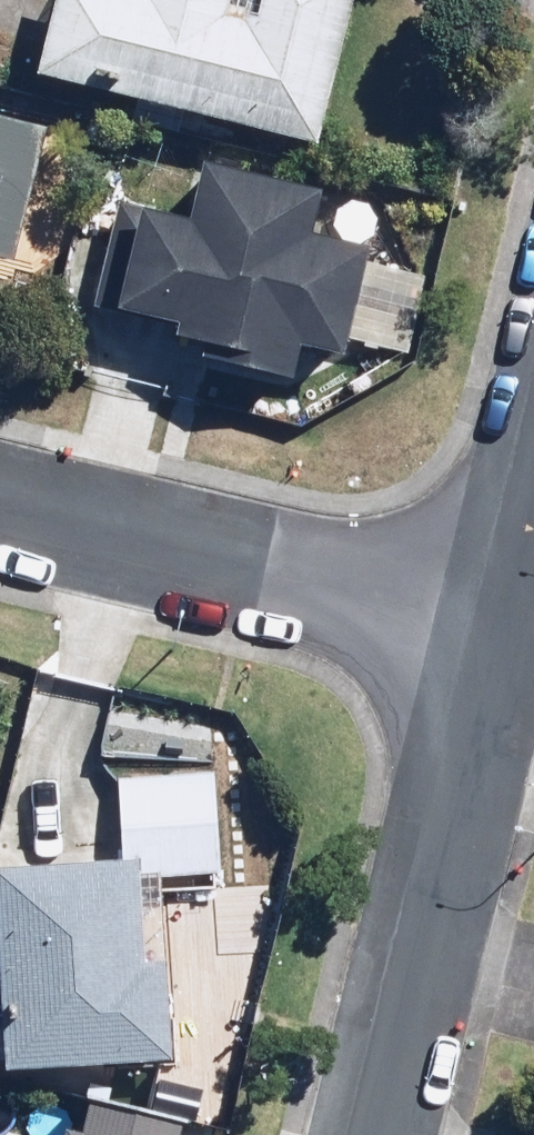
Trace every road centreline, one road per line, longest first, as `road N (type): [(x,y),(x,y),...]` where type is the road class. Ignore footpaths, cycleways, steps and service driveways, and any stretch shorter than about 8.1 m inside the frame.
road 1 (residential): [(485,618),(363,1134)]
road 2 (residential): [(0,500),(485,618)]
road 3 (residential): [(533,426),(485,618)]

